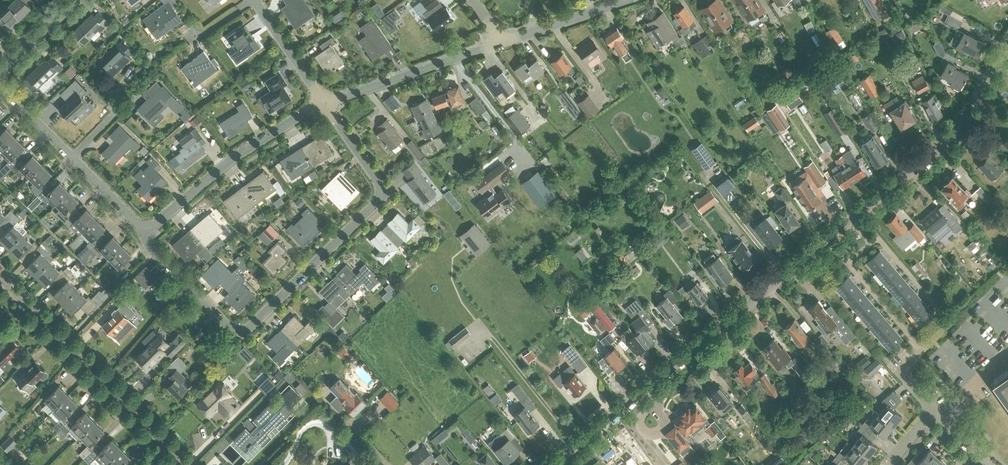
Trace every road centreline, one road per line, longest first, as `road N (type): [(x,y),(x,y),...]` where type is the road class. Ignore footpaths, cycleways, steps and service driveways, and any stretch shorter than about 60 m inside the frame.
road 1 (unclassified): [(551,464),(931,156),(954,133),(1007,36)]
road 2 (residential): [(239,340),(386,192),(326,101)]
road 3 (unclassified): [(186,464),(0,278)]
road 4 (residential): [(144,231),(238,154),(326,101)]
road 5 (residential): [(326,101),(504,41)]
road 6 (residential): [(239,340),(153,252),(144,231)]
road 7 (residential): [(504,41),(629,0)]
road 8 (residential): [(326,101),(252,1)]

